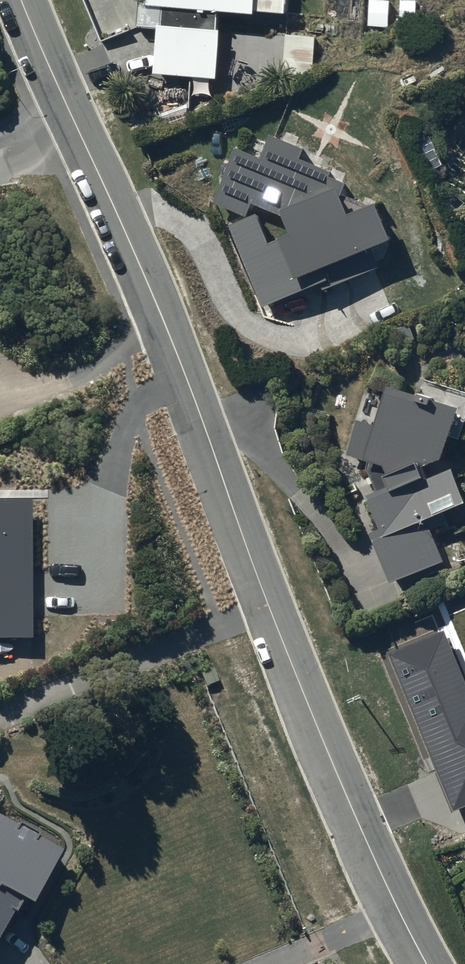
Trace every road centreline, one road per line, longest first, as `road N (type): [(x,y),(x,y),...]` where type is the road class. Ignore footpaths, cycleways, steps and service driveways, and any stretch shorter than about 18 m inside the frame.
road 1 (unclassified): [(23,0),(158,307),(397,911)]
road 2 (residential): [(269,963),(397,911)]

